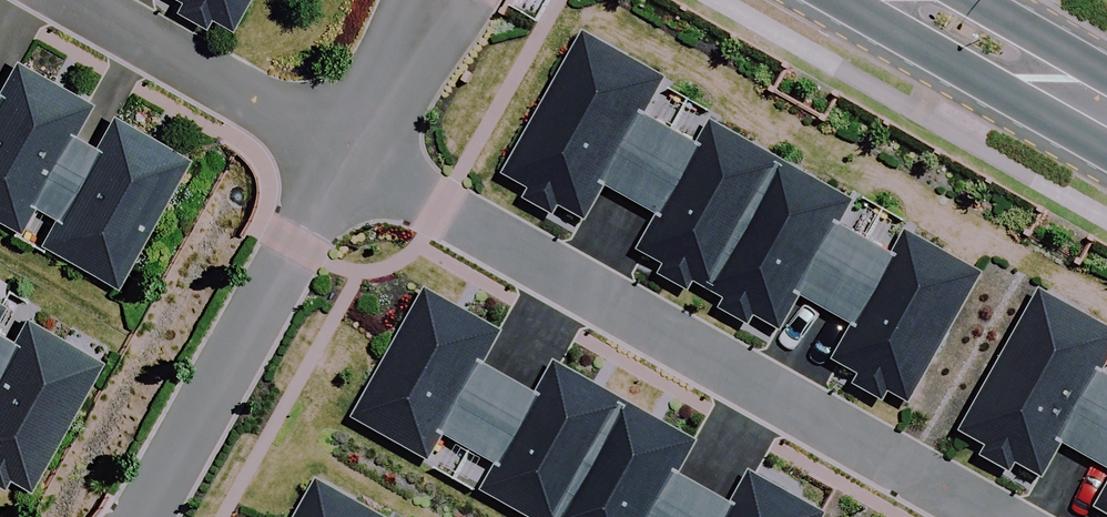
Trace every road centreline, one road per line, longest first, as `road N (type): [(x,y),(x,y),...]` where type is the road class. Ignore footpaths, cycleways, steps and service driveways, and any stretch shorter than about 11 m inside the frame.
road 1 (residential): [(345,153),(994,516)]
road 2 (residential): [(142,516),(345,153)]
road 3 (residential): [(70,0),(345,153)]
road 4 (secondary): [(907,0),(1106,113)]
road 5 (residential): [(345,153),(433,0)]

